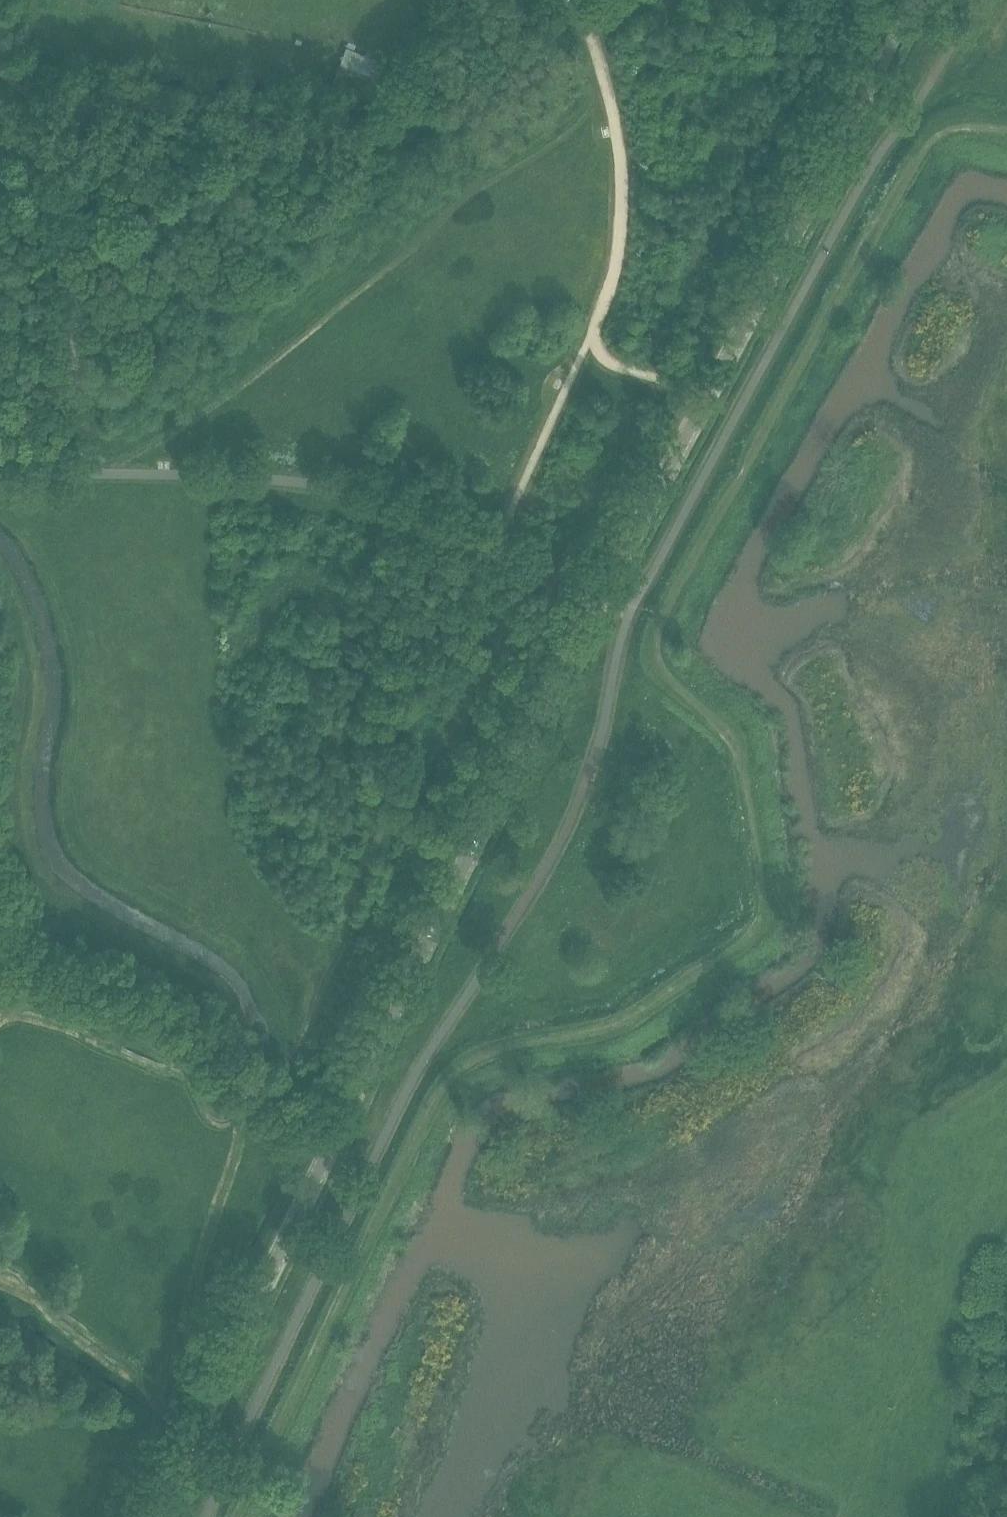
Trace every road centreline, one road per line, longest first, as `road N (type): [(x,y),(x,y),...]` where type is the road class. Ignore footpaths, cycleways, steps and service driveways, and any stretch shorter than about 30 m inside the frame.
road 1 (tertiary): [(917,0),(599,601),(154,1516)]

